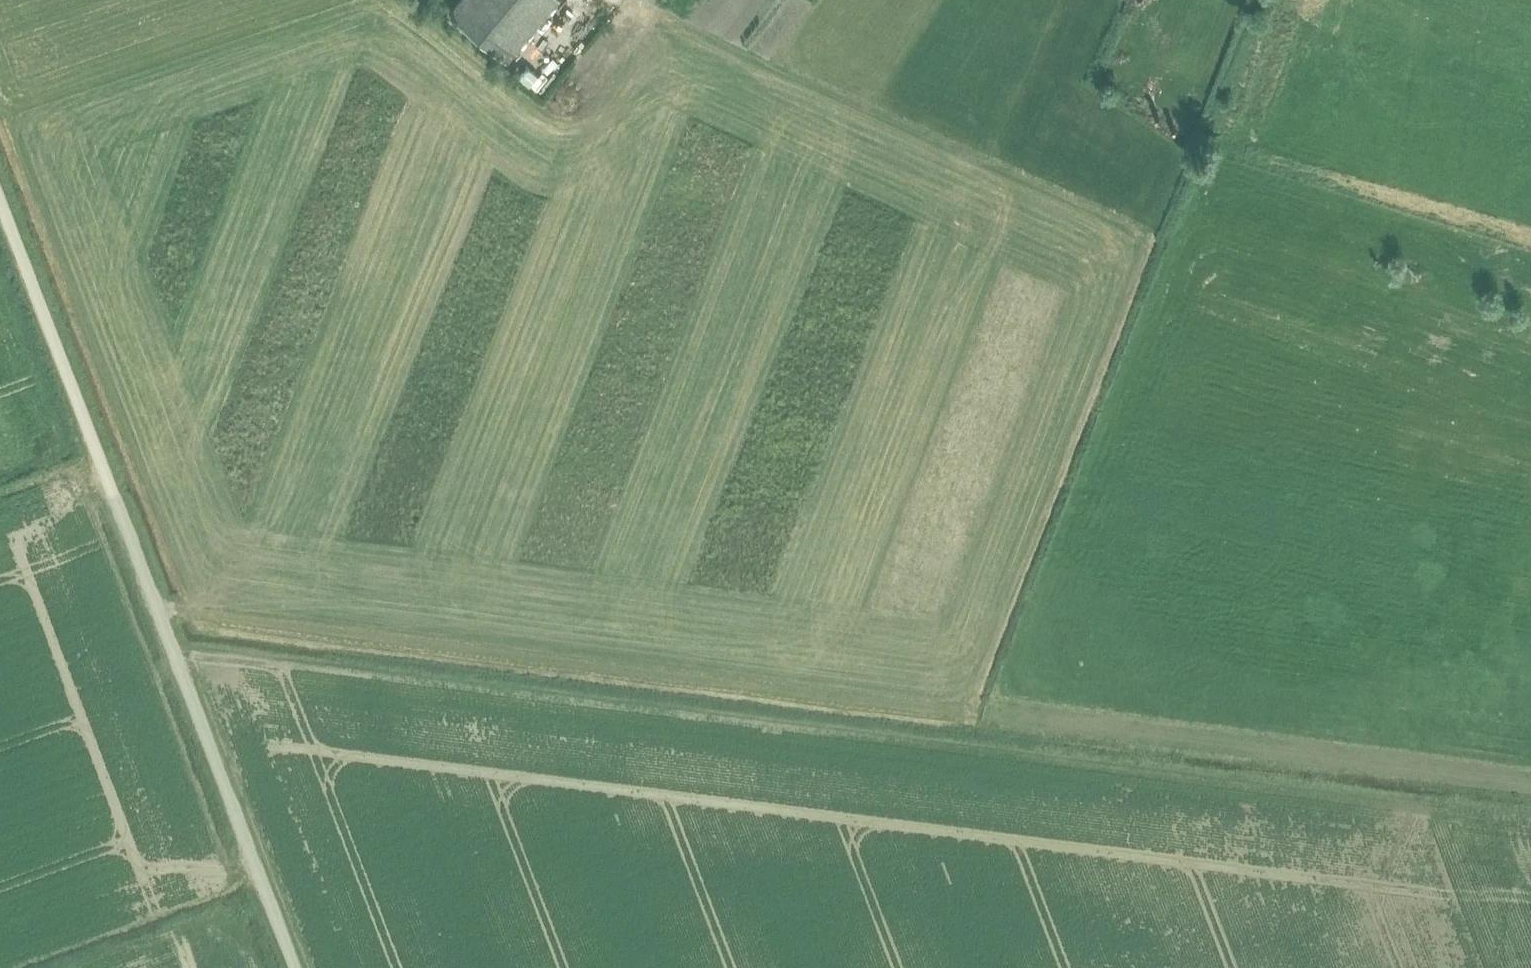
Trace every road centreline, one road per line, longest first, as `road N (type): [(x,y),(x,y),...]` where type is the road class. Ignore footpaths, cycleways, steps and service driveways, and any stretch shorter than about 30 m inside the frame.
road 1 (unclassified): [(296,967),(0,197)]

